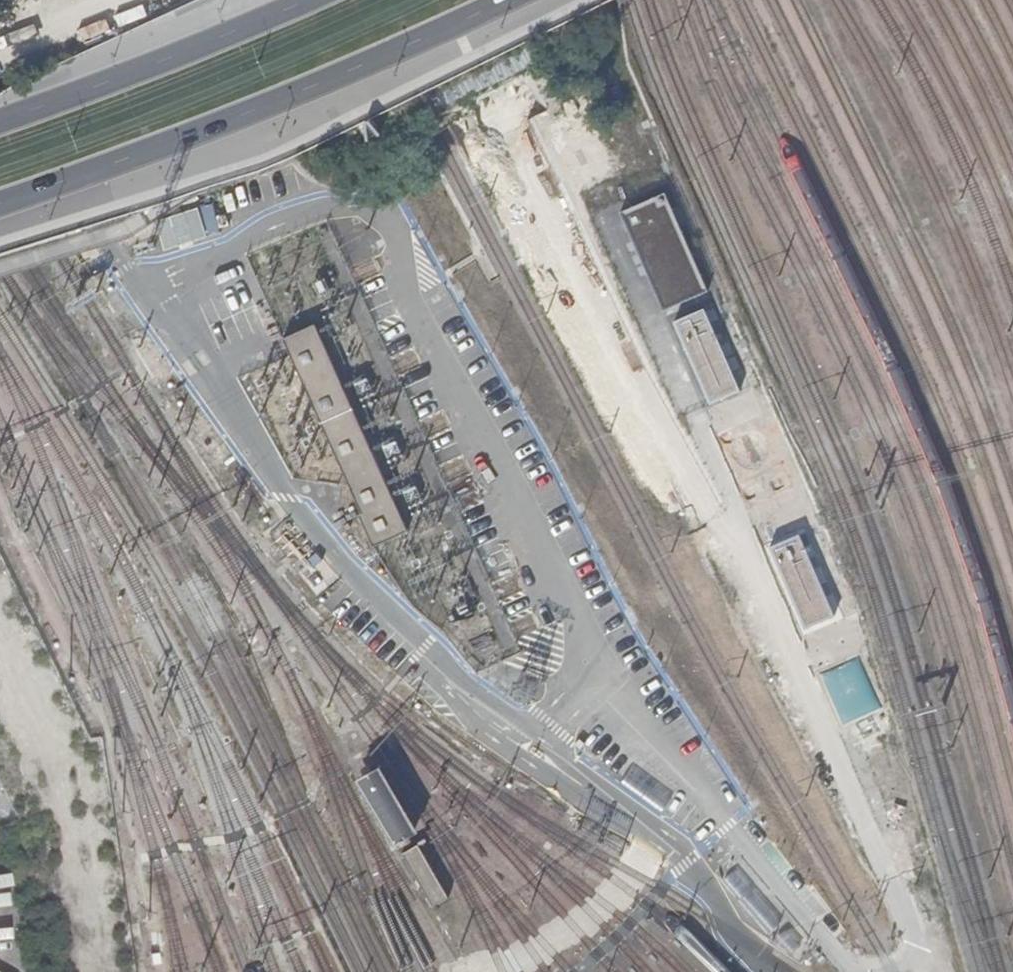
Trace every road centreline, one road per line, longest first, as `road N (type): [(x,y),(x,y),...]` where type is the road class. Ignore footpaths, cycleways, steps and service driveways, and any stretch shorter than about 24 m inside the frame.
road 1 (primary): [(0,203),(314,87),(507,0)]
road 2 (primary): [(309,0),(0,120)]

